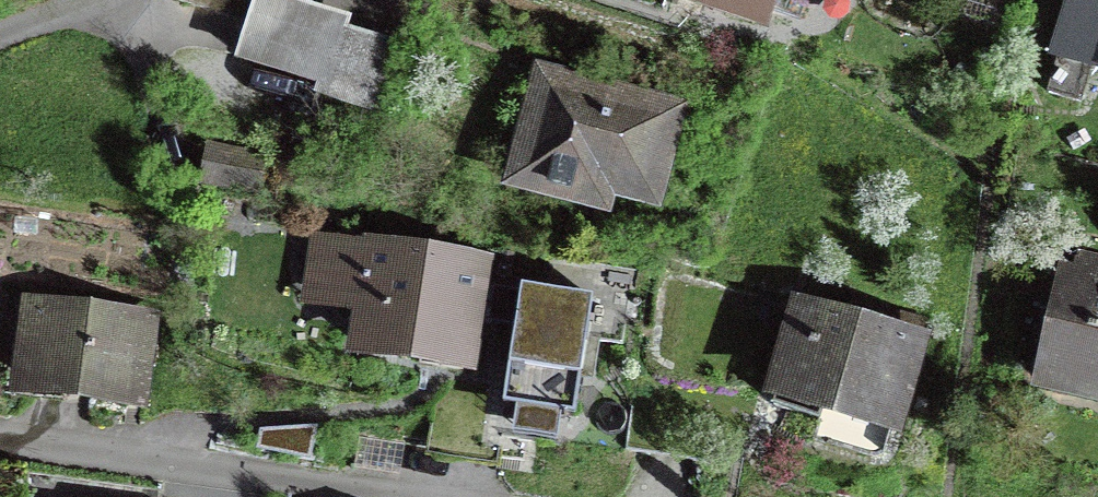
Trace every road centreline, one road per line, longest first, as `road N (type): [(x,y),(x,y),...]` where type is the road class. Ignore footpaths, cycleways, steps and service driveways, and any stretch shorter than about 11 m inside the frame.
road 1 (residential): [(0,437),(411,496)]

